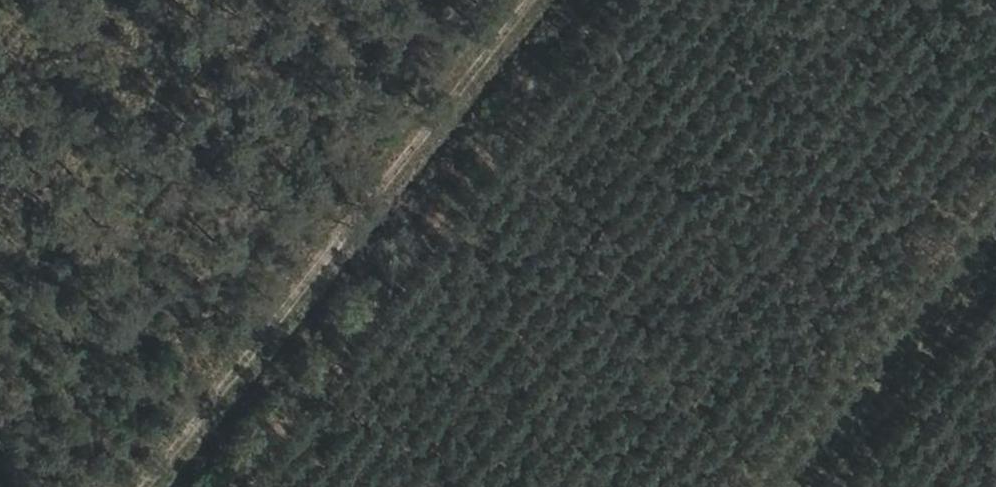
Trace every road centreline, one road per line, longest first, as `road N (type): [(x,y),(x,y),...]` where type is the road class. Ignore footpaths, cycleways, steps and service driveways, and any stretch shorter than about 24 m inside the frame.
road 1 (track): [(530,0),(147,486)]
road 2 (track): [(809,486),(995,253)]

